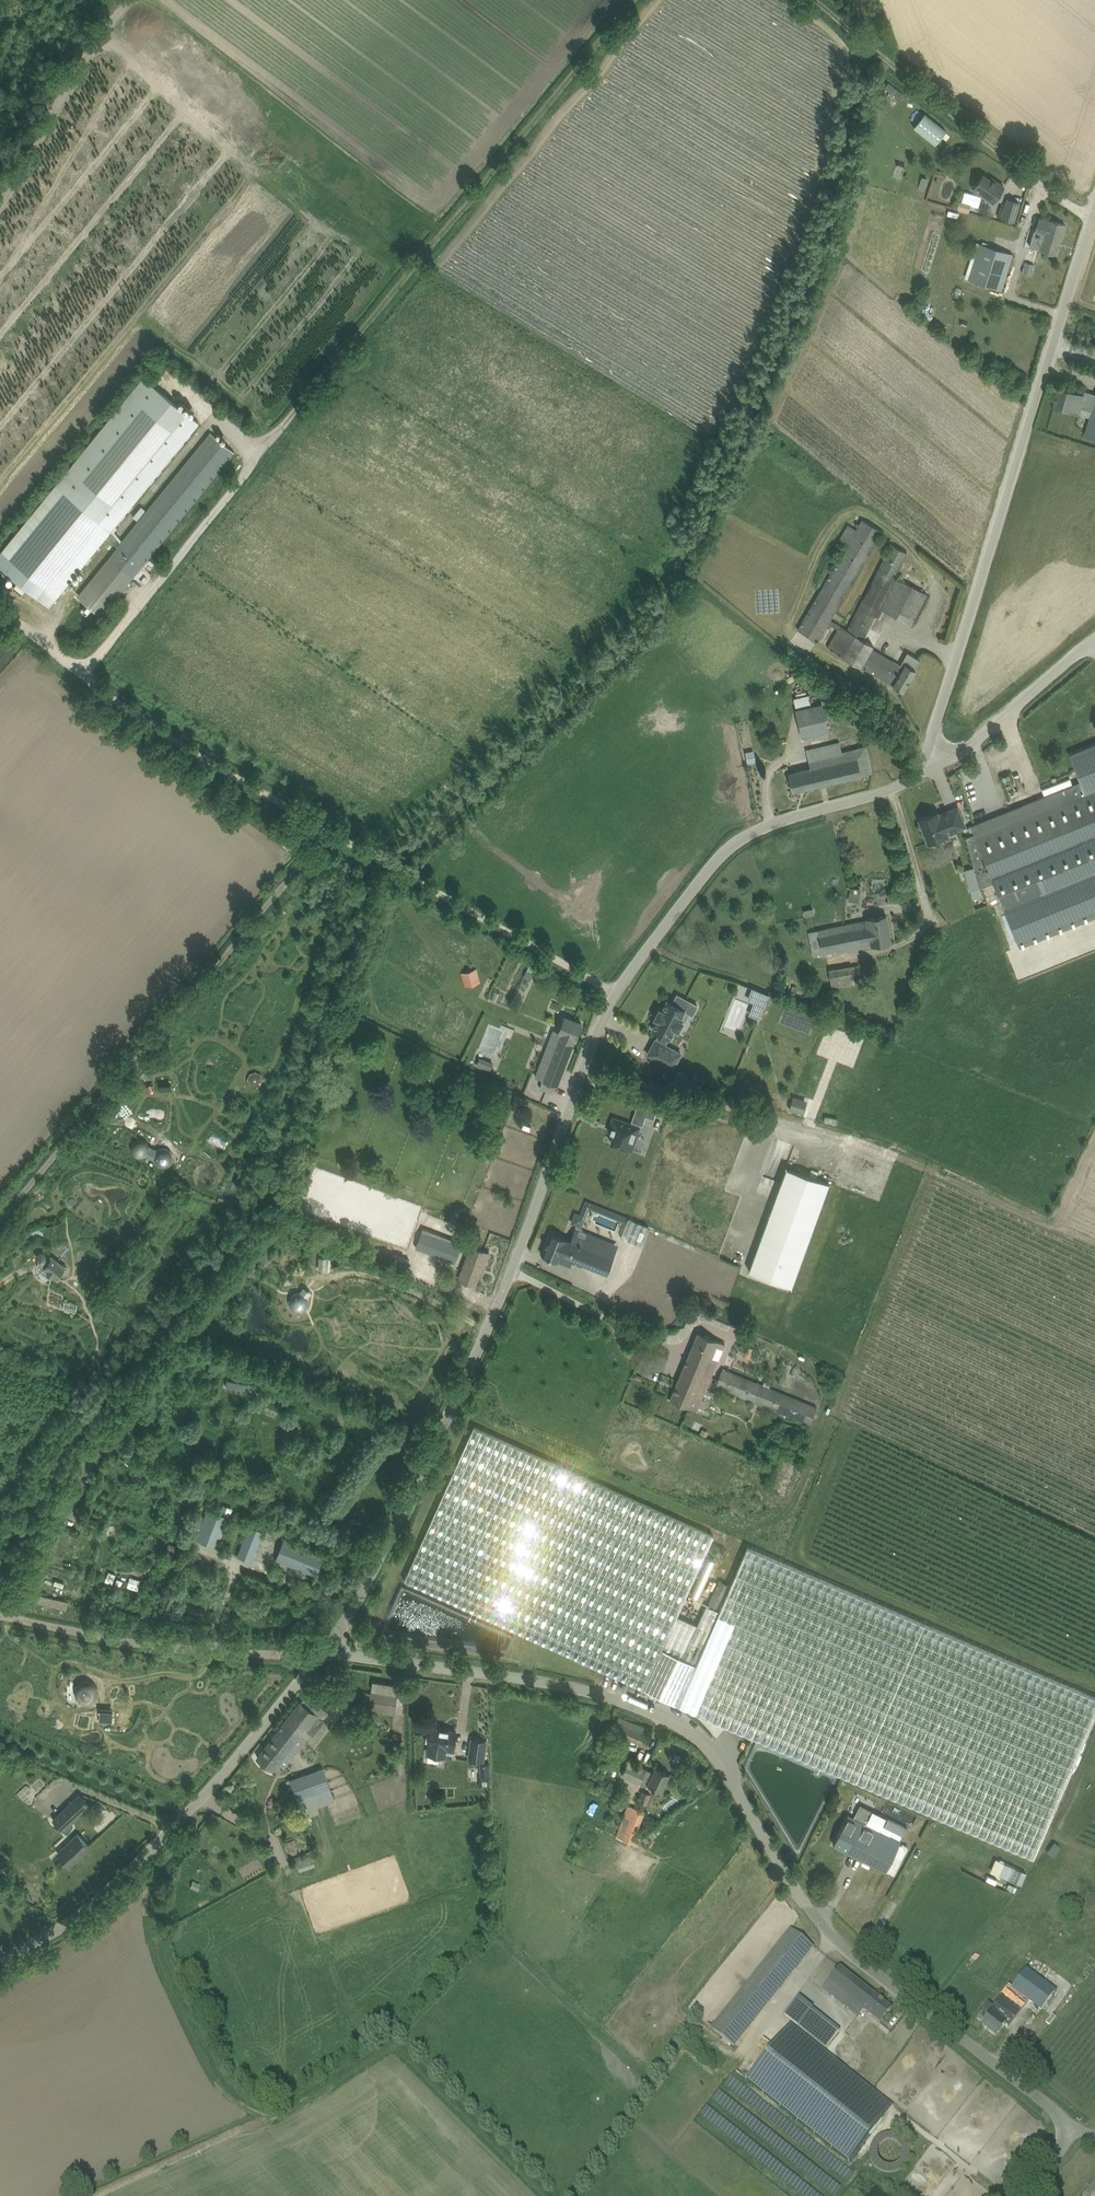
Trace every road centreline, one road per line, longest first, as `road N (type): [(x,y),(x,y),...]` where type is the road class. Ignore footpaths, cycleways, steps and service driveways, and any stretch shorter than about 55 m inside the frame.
road 1 (unclassified): [(326,1650),(442,1434),(615,994),(716,860),(747,834),(886,792),(915,776),(925,756),(1094,206)]
road 2 (unclassified): [(1015,2195),(1058,2135),(1047,2096),(829,1942),(698,1736),(637,1705),(581,1689),(326,1650)]
road 3 (track): [(634,0),(86,673)]
road 4 (track): [(1094,1243),(857,1139),(586,1069)]
road 5 (track): [(333,830),(0,1226)]
road 6 (unclassified): [(0,1959),(81,1914),(139,1866),(326,1650)]
road 7 (track): [(315,1663),(0,1617)]
road 8 (track): [(333,830),(86,673)]
road 9 (track): [(1091,219),(868,41)]
road 10 (track): [(615,994),(385,862)]
road 11 (track): [(0,202),(126,0)]
road 12 (track): [(925,756),(960,757),(1094,639)]
road 13 (track): [(101,2195),(259,2126)]

